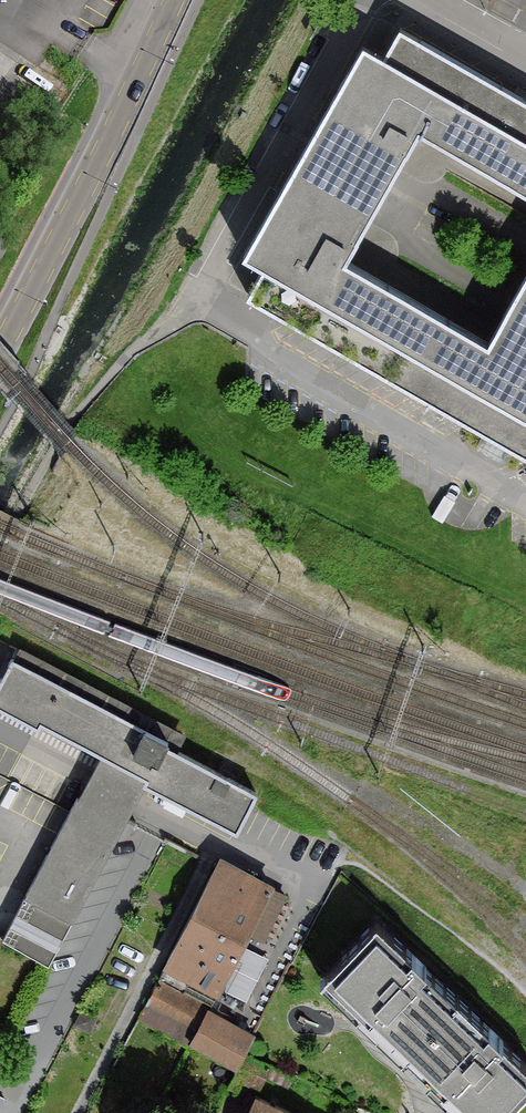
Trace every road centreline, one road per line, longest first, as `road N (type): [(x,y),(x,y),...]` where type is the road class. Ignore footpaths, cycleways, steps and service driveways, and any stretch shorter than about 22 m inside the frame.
road 1 (unclassified): [(172,0),(0,347)]
road 2 (residential): [(214,303),(210,274),(363,0)]

